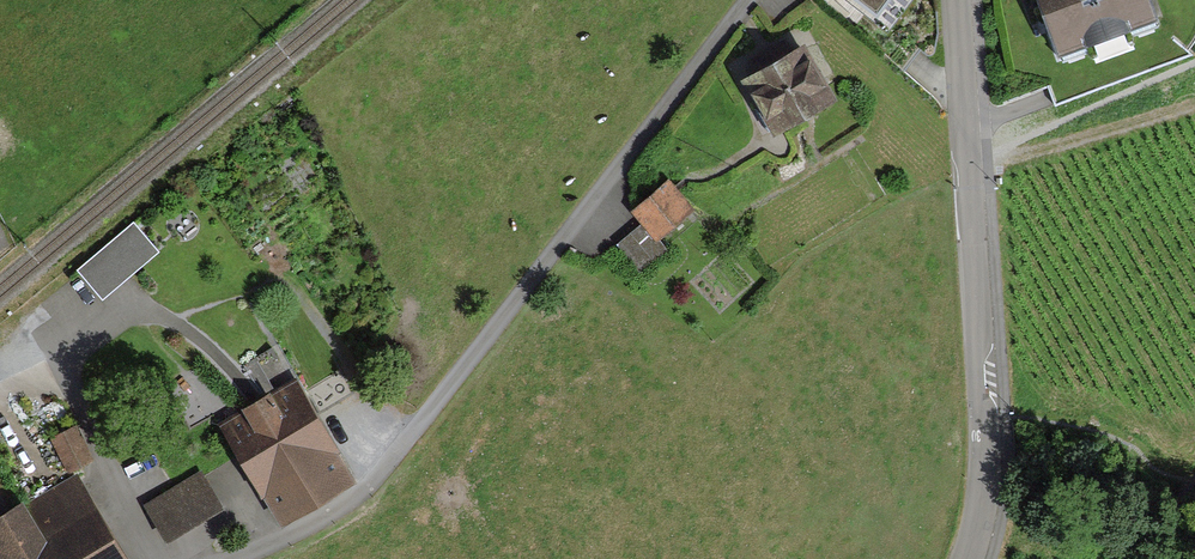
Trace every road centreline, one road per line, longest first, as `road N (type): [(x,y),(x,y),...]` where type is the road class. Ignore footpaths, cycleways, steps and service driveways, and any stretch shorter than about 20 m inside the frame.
road 1 (residential): [(227,558),(351,495),(406,445),(748,0)]
road 2 (residential): [(969,558),(988,433),(955,0)]

